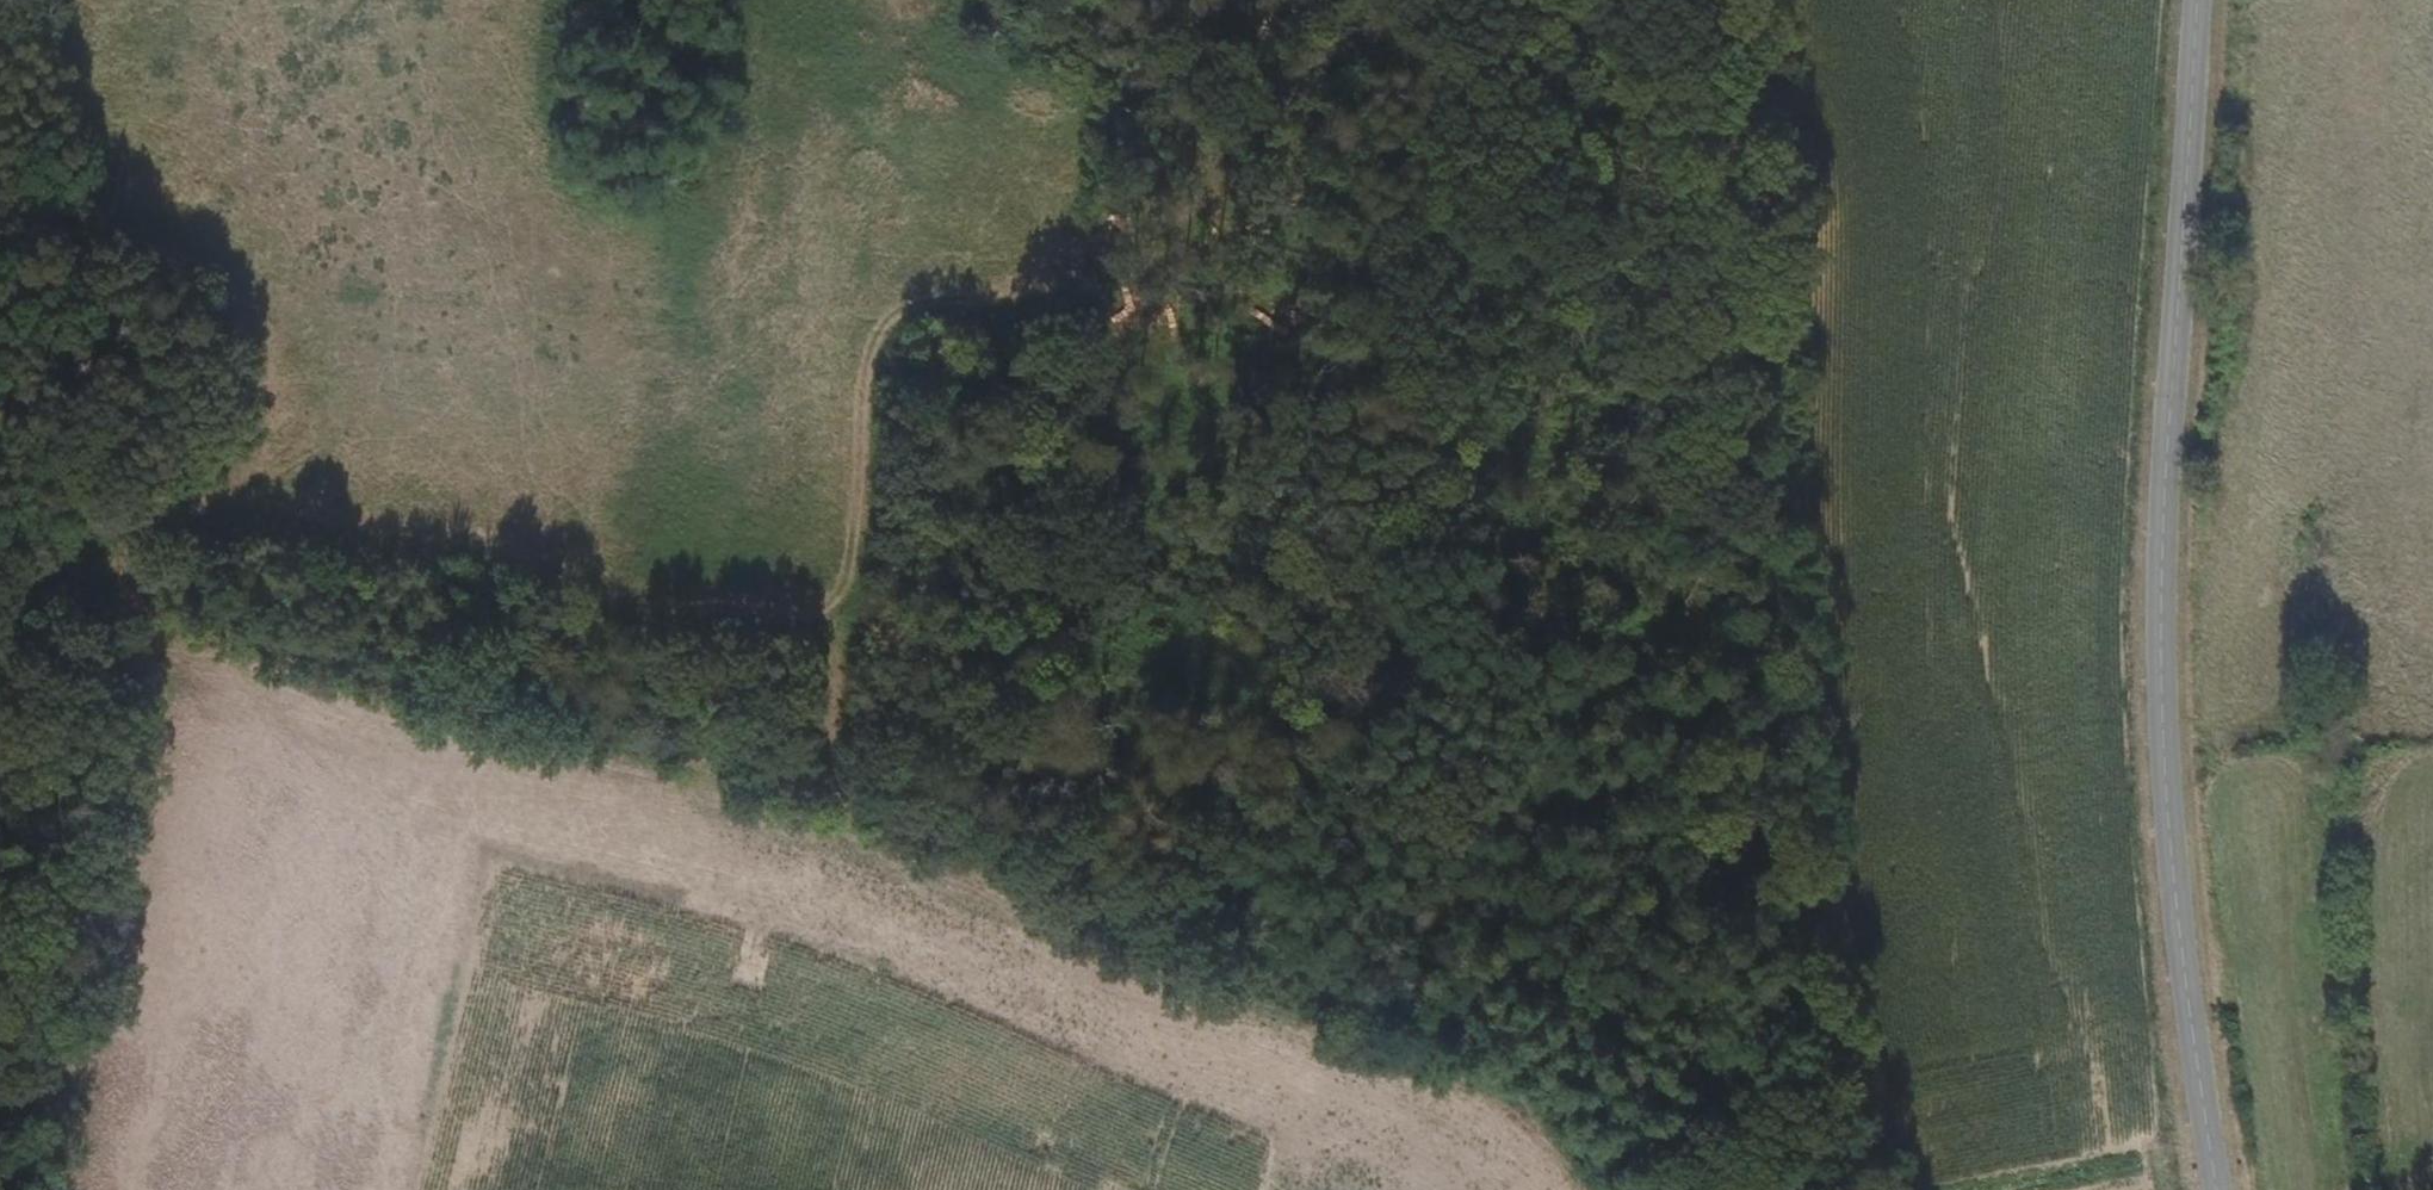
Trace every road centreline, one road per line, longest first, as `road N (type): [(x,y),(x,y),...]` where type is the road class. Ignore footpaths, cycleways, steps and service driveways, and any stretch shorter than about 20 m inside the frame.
road 1 (tertiary): [(2219,1189),(2178,904),(2163,620),(2196,0)]
road 2 (track): [(0,1003),(62,931),(98,749),(84,726),(0,714)]

